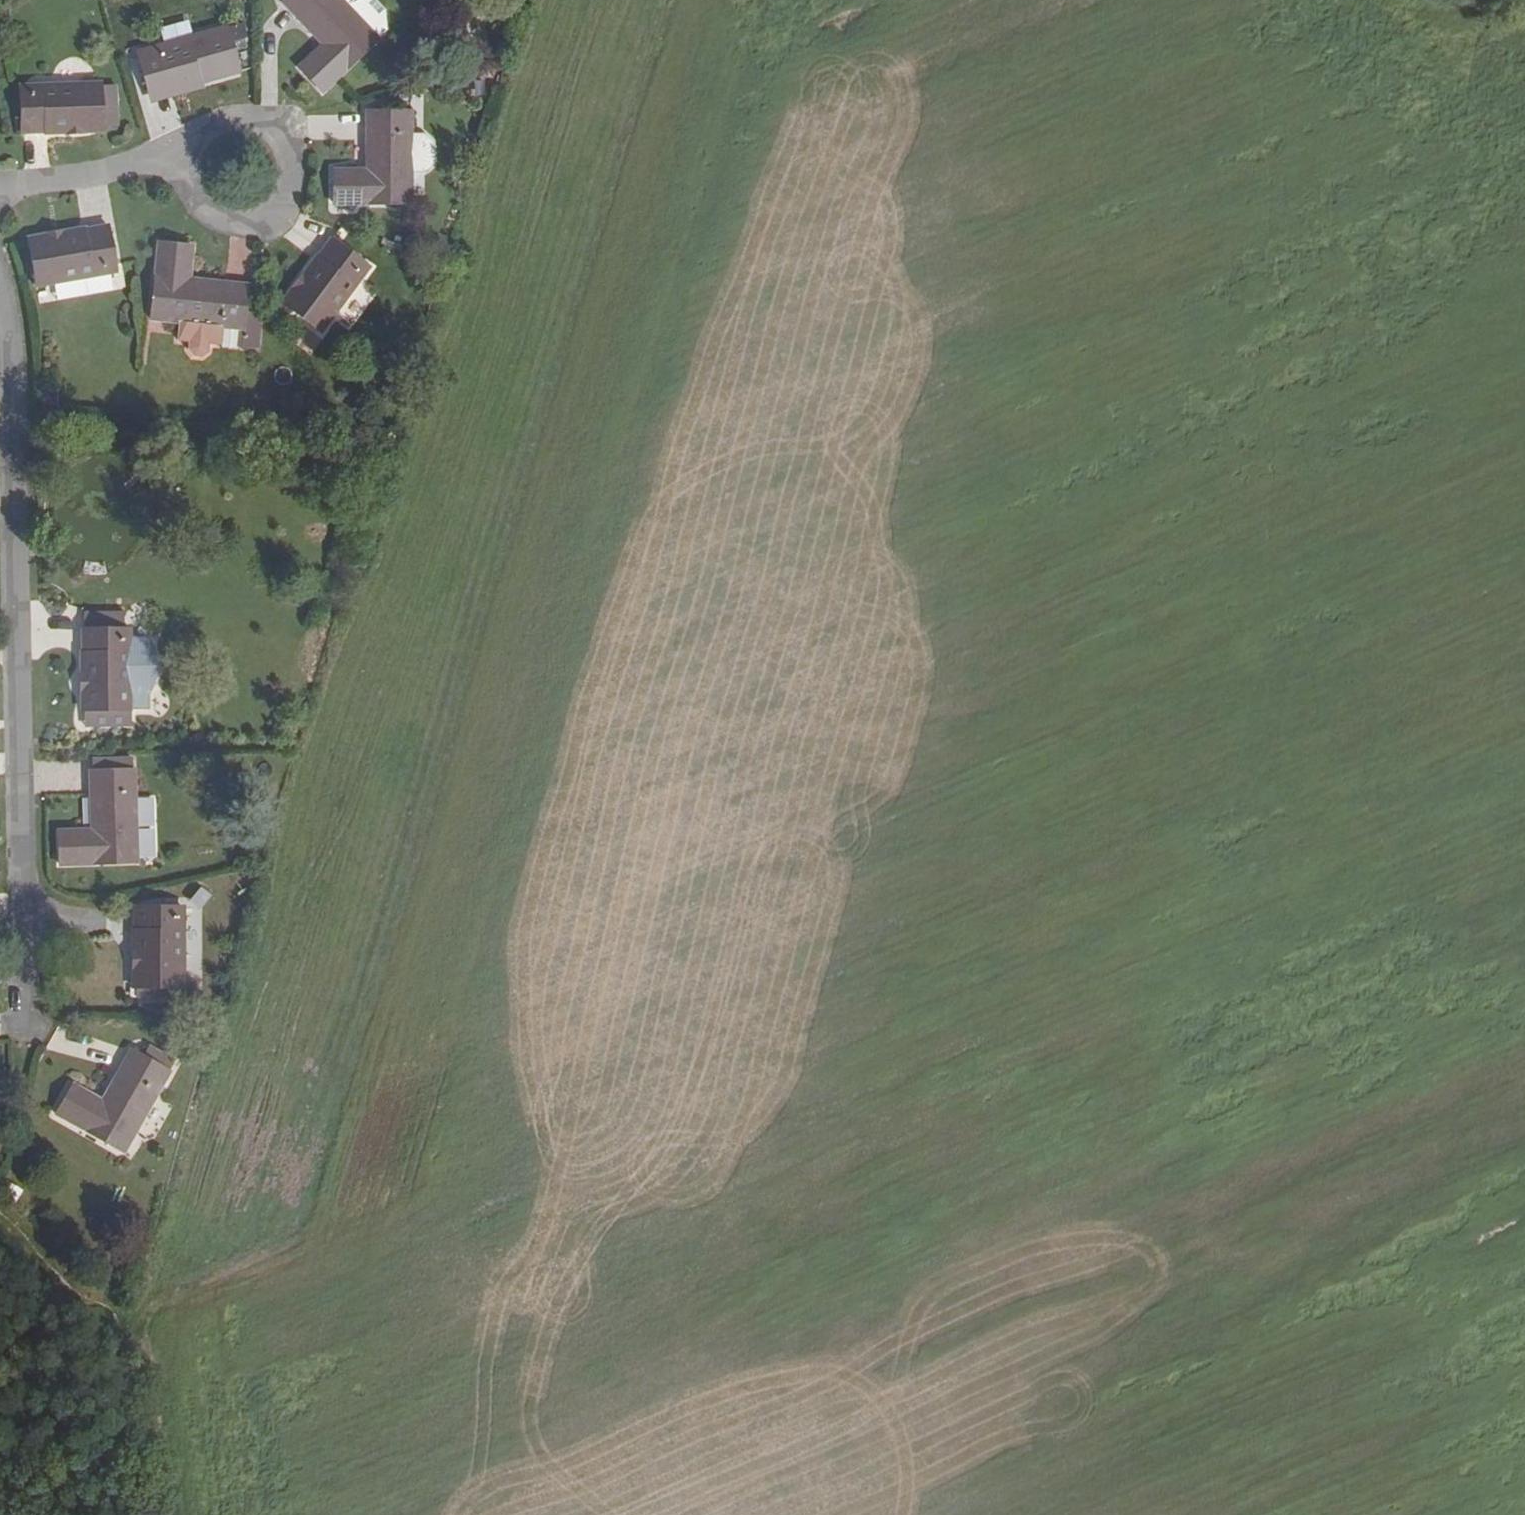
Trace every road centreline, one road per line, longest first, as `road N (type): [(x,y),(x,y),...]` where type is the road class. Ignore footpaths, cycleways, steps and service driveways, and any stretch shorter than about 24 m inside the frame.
road 1 (residential): [(0,290),(12,324),(2,409),(29,1012)]
road 2 (track): [(89,1514),(73,1304),(40,1251),(0,1218)]
road 3 (residential): [(230,169),(0,185)]

